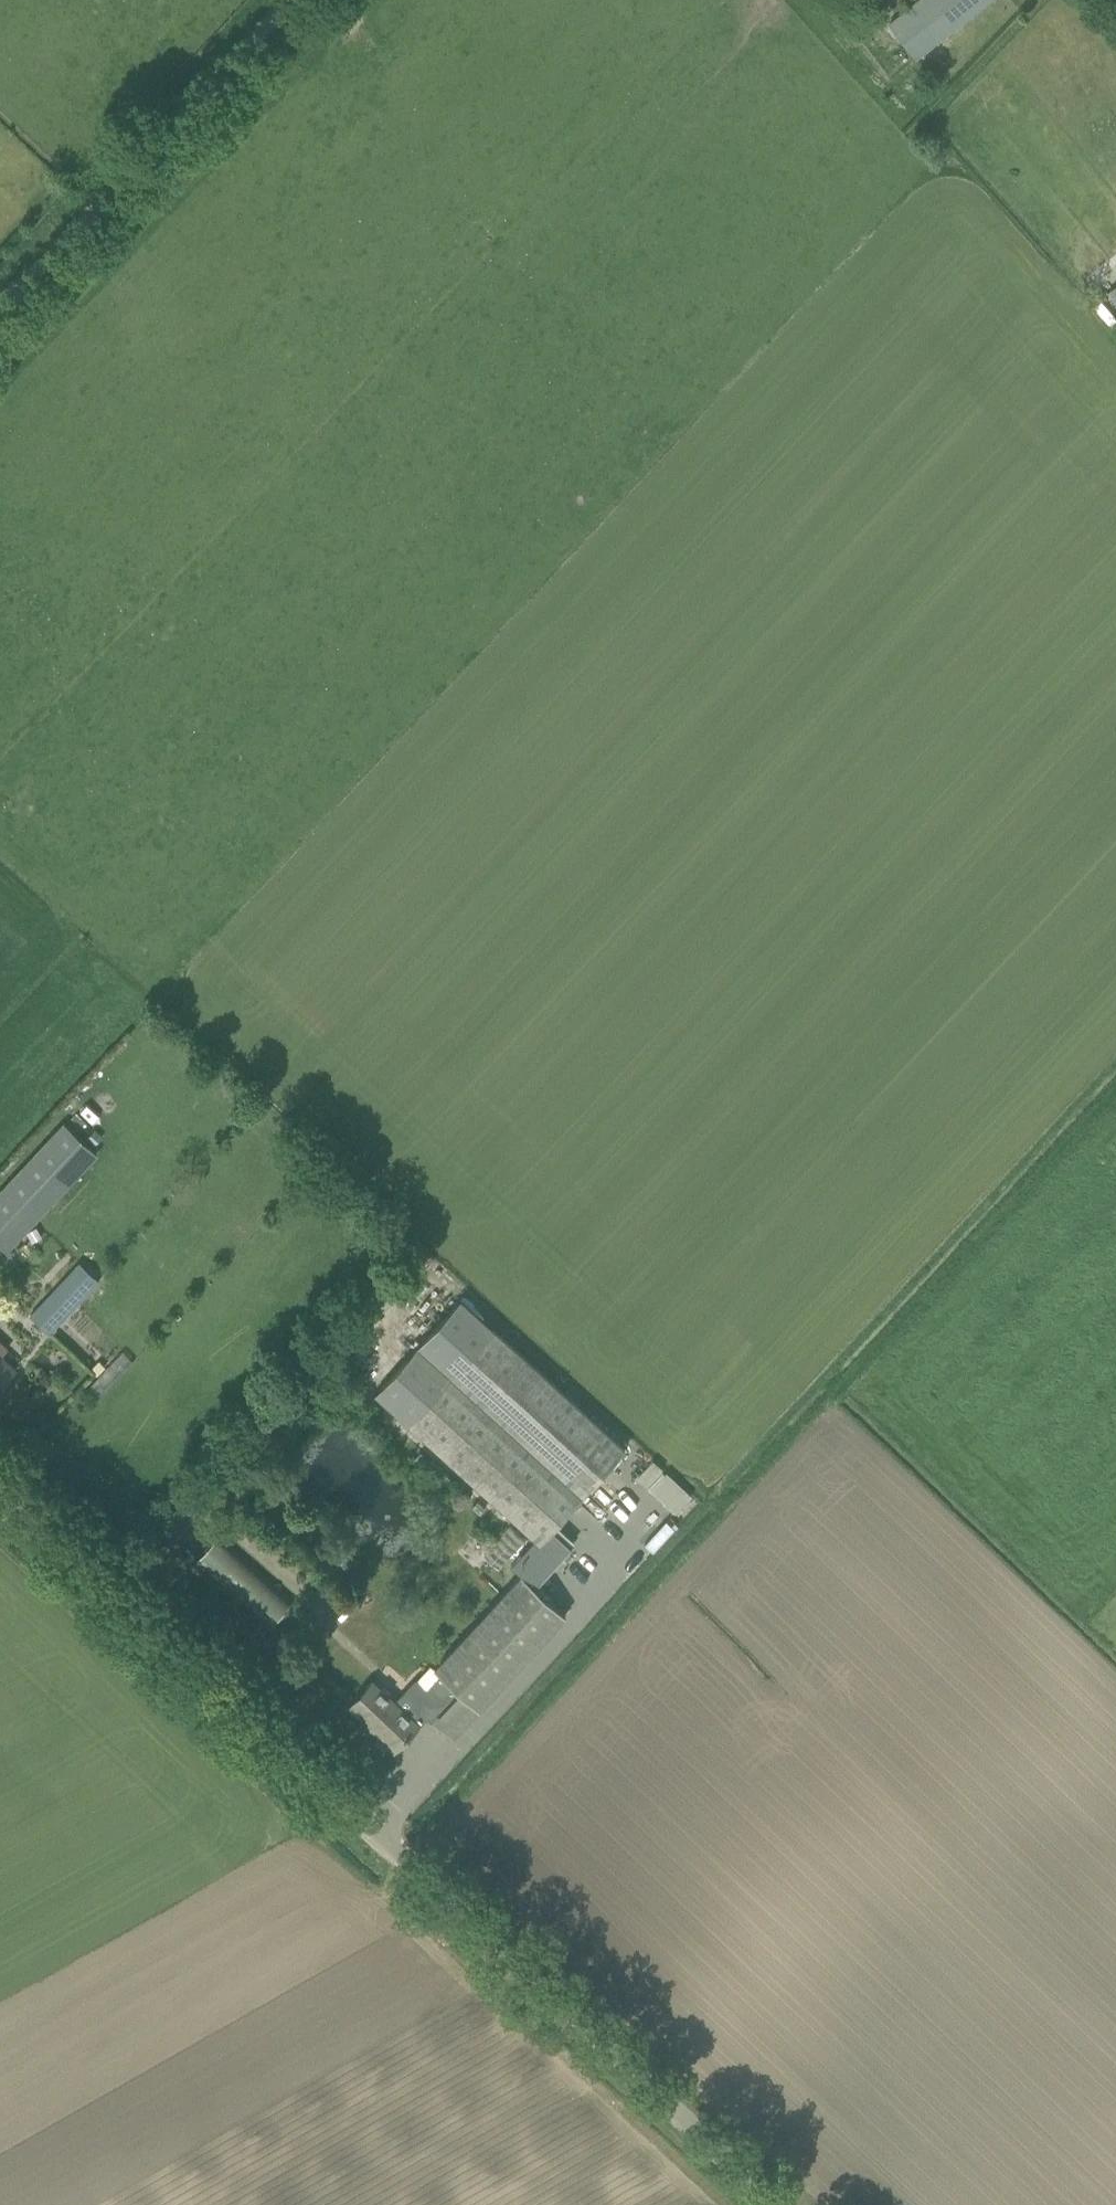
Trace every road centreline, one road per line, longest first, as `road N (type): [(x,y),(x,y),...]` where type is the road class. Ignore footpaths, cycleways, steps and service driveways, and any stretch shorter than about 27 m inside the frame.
road 1 (unclassified): [(775,2204),(0,1486)]
road 2 (unclassified): [(0,303),(290,0)]

